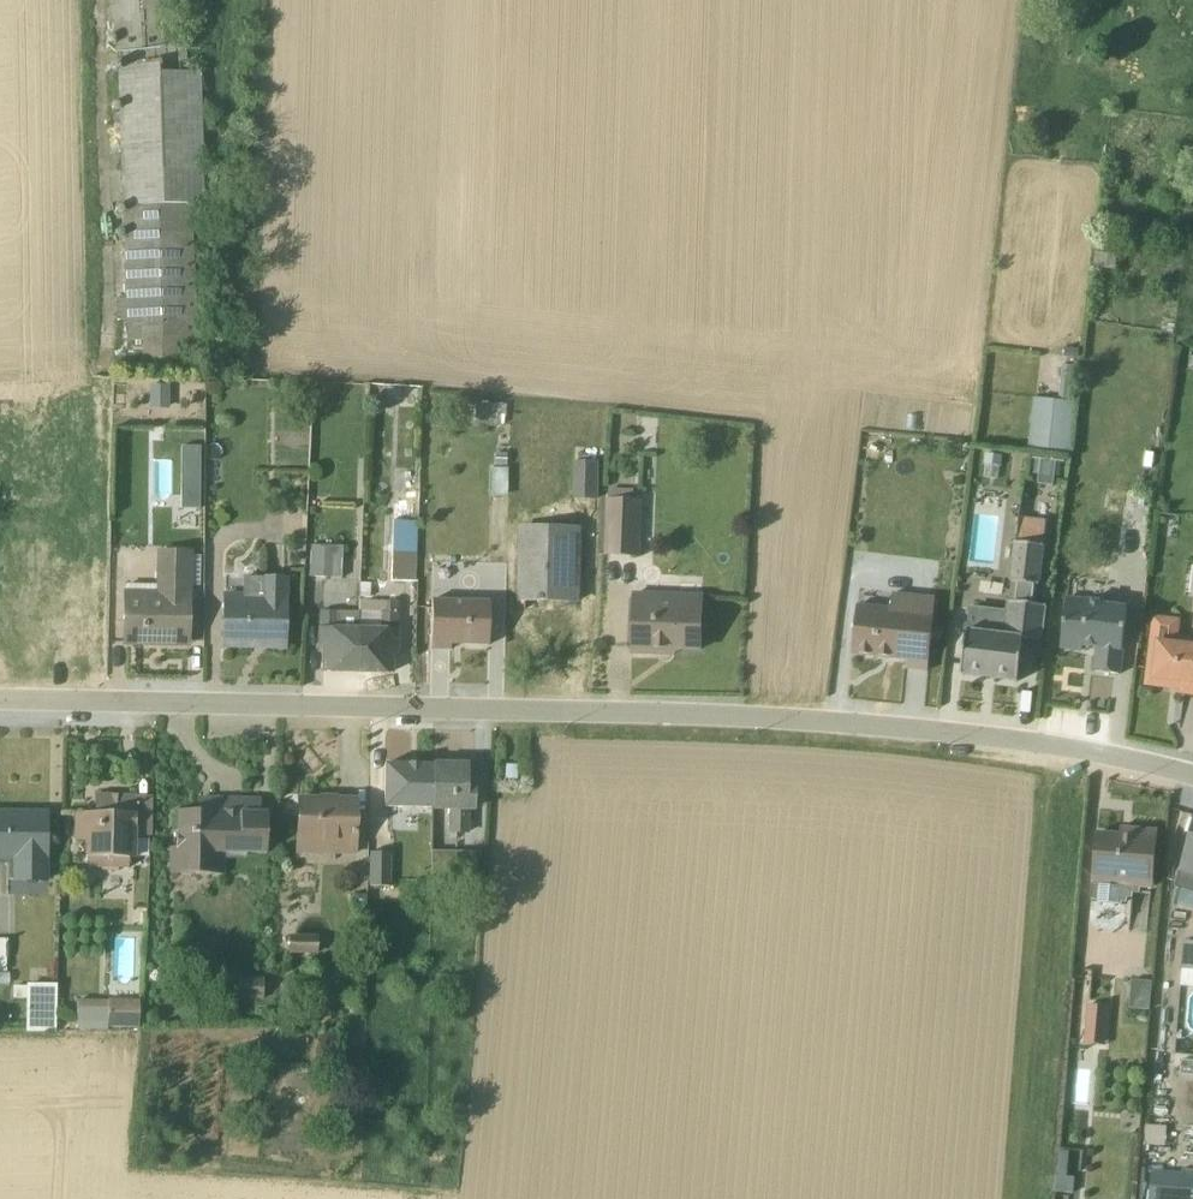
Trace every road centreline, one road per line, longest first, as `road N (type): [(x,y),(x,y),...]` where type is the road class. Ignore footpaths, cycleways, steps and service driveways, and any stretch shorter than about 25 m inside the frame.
road 1 (unclassified): [(0,700),(763,719),(1101,754),(1192,779)]

